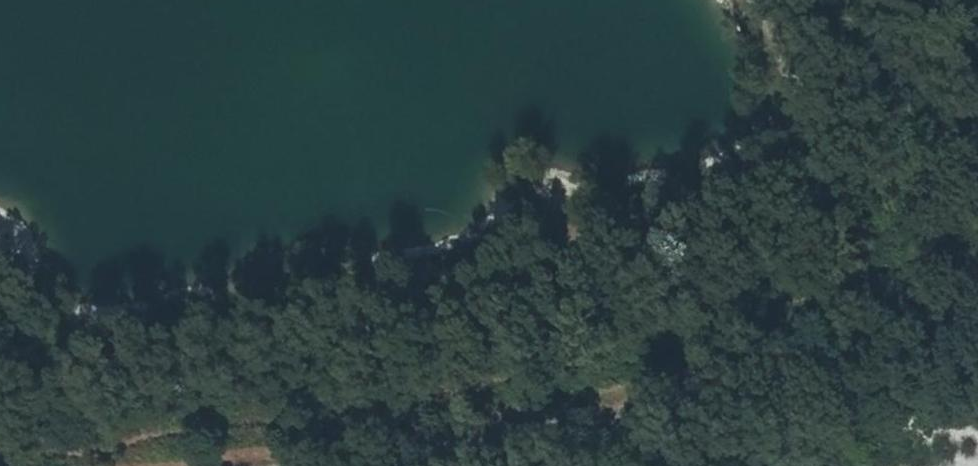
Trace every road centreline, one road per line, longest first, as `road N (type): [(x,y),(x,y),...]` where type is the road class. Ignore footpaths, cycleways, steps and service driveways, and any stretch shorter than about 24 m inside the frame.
road 1 (track): [(319,465),(486,445),(977,316)]
road 2 (track): [(615,224),(760,180),(797,149),(807,103),(756,0)]
road 3 (track): [(0,334),(26,348),(74,356),(197,335)]

